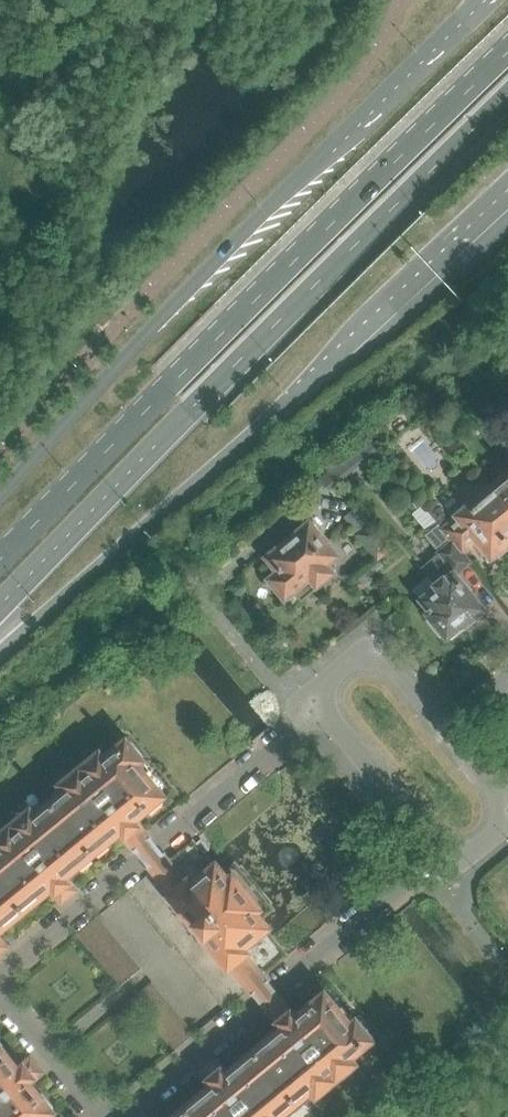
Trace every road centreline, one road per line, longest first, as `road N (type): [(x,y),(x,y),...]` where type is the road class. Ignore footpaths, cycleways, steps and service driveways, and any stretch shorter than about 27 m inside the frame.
road 1 (primary): [(507,50),(0,559)]
road 2 (primary): [(0,603),(507,97)]
road 3 (primary): [(486,0),(324,152),(0,488)]
road 4 (primary): [(0,649),(507,198)]
road 5 (residential): [(0,967),(318,707)]
road 6 (residential): [(123,1116),(441,856)]
road 7 (residential): [(441,856),(318,707)]
road 8 (residential): [(448,725),(505,810),(490,844),(468,856),(441,856)]
road 9 (residential): [(318,707),(342,669),(381,659),(448,725)]
road 10 (residential): [(102,1116),(0,993)]

